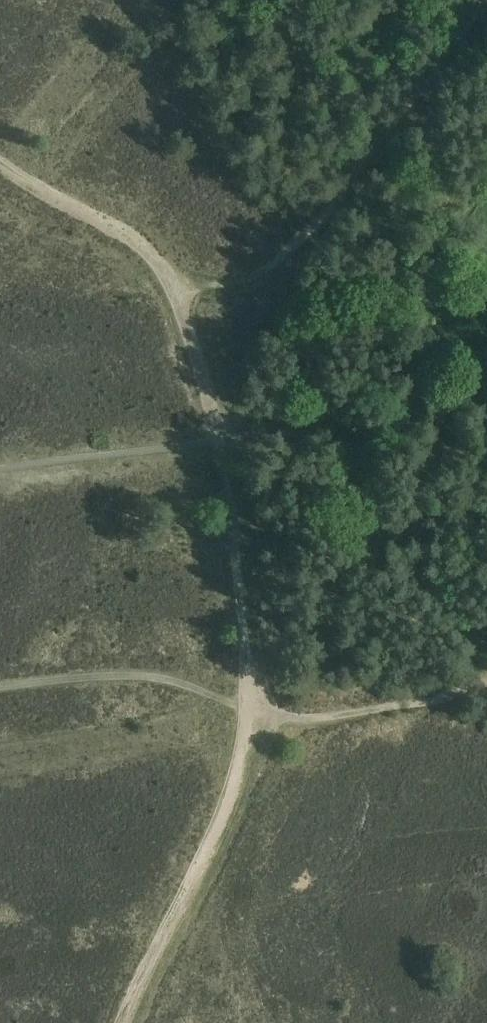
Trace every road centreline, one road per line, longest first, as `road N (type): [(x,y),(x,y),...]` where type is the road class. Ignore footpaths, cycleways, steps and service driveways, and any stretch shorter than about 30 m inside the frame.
road 1 (track): [(136,1022),(258,767),(263,712),(243,528),(173,289)]
road 2 (track): [(173,289),(134,234),(0,163)]

